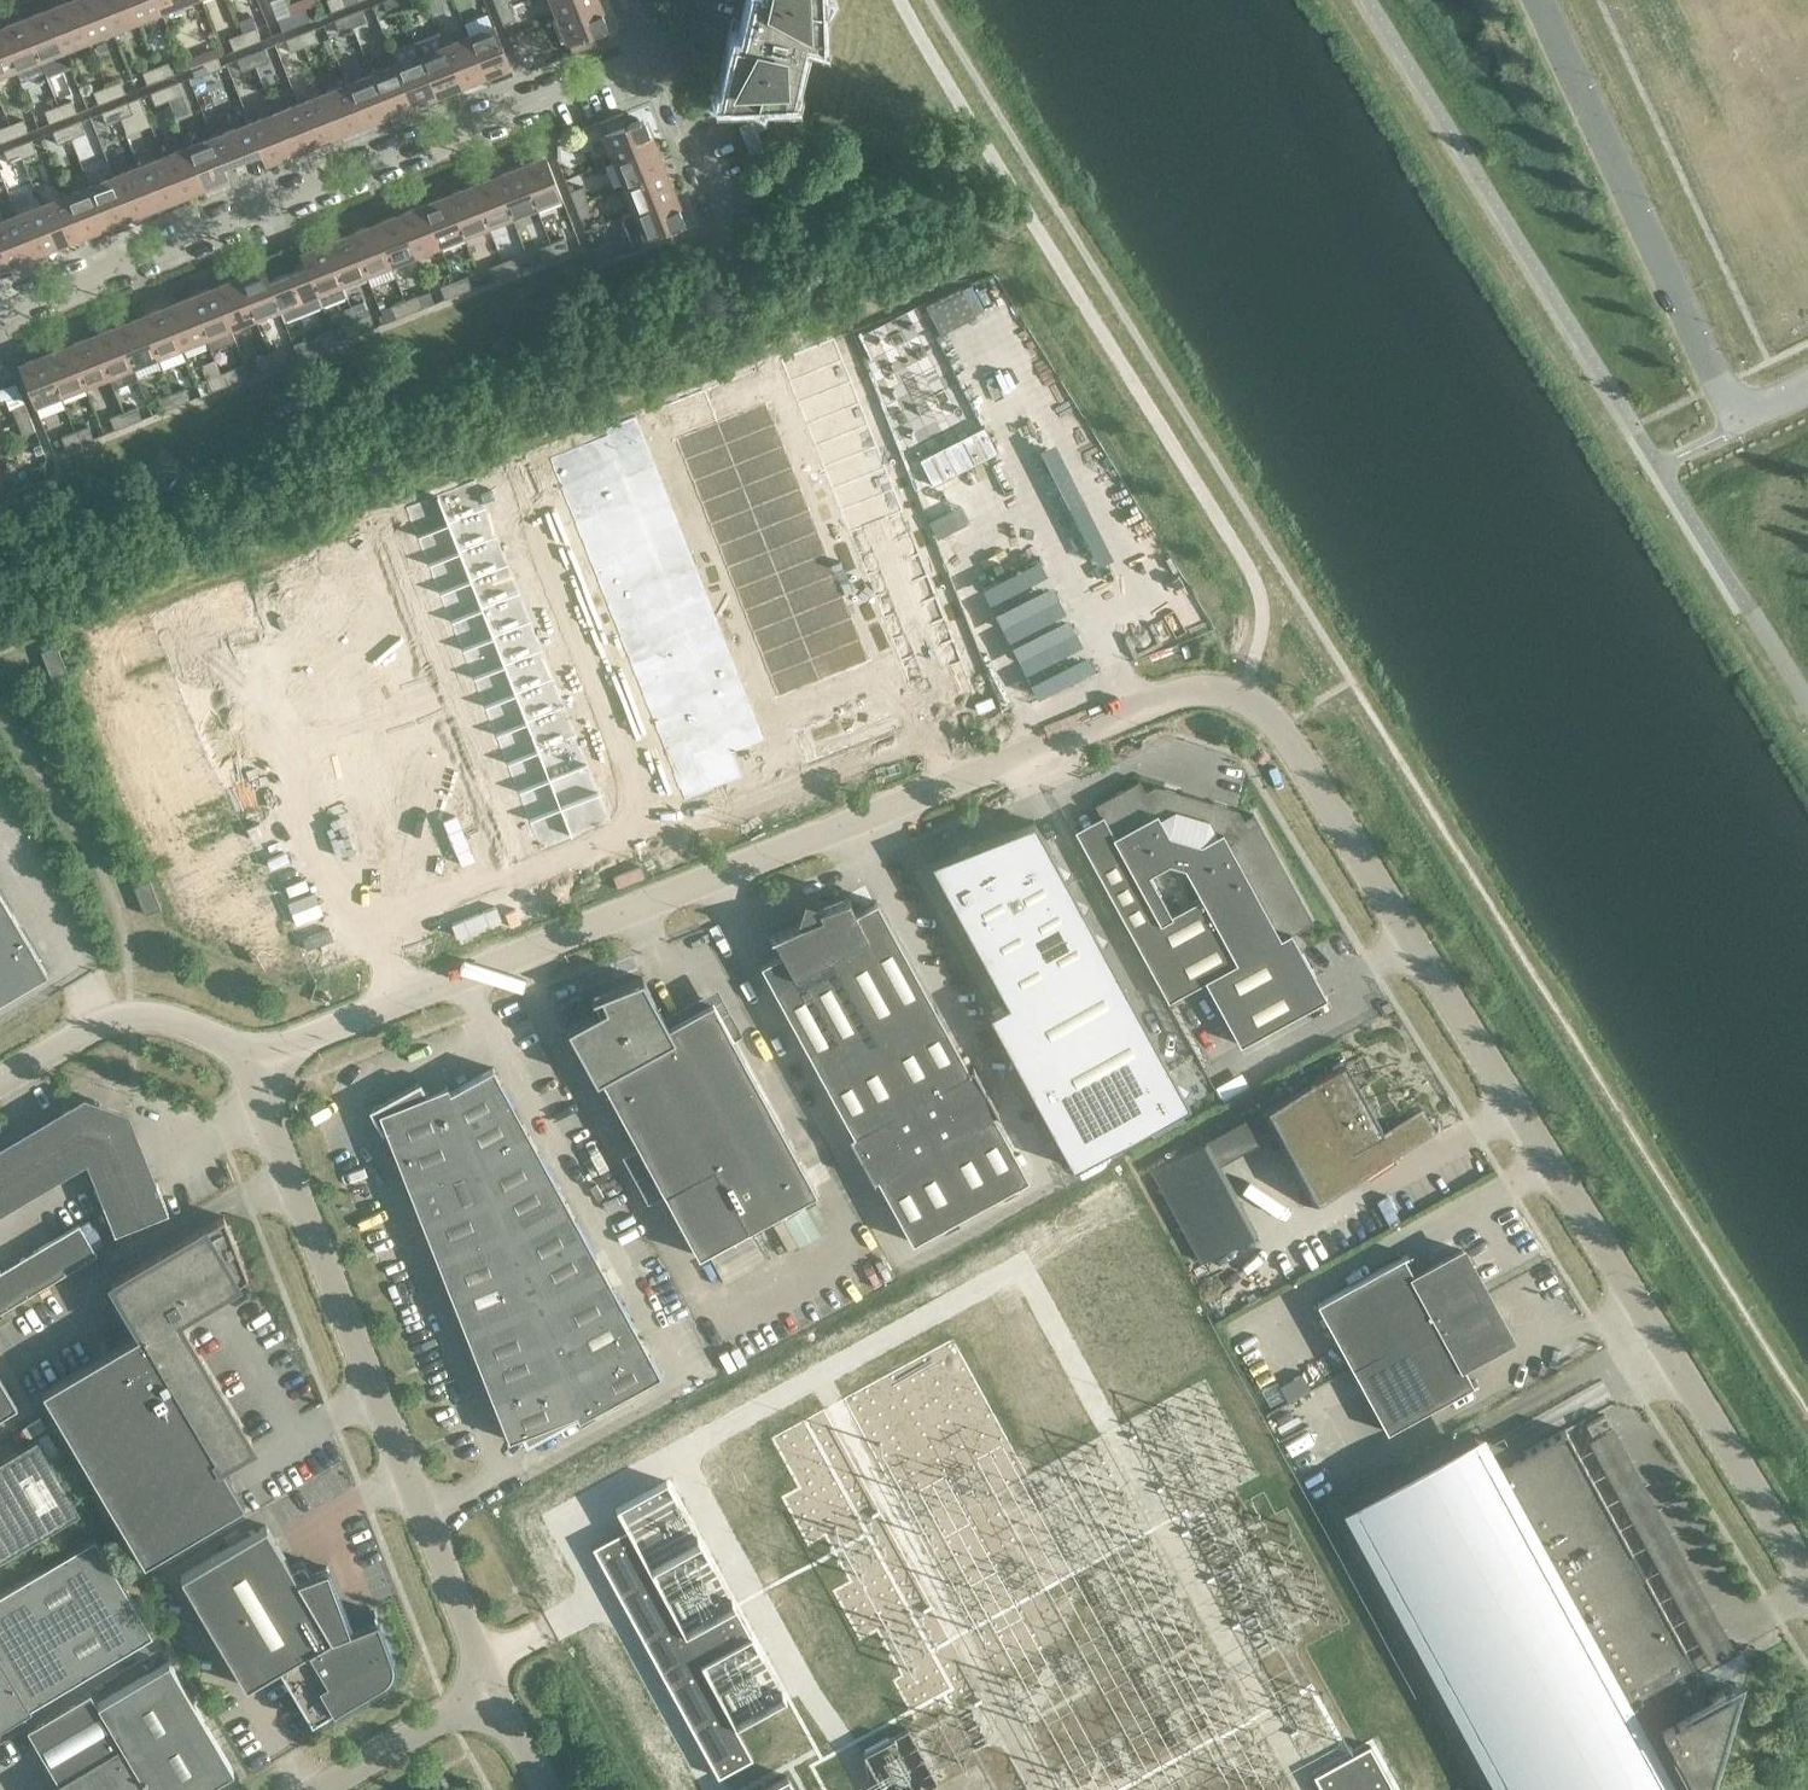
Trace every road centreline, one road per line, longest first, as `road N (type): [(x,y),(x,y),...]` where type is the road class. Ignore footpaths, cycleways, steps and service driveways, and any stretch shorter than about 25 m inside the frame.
road 1 (unclassified): [(1807,1577),(1286,726),(1252,691),(1198,686),(267,1056)]
road 2 (residential): [(0,315),(657,61)]
road 3 (unclassified): [(493,1697),(268,1100),(267,1056)]
road 4 (unclassified): [(1734,416),(1542,0)]
road 5 (unclassified): [(267,1056),(155,1020),(108,1027),(0,1091)]
road 6 (unclassified): [(1807,706),(1660,467)]
road 7 (unclassified): [(331,1789),(493,1697)]
road 8 (residential): [(729,232),(657,61)]

